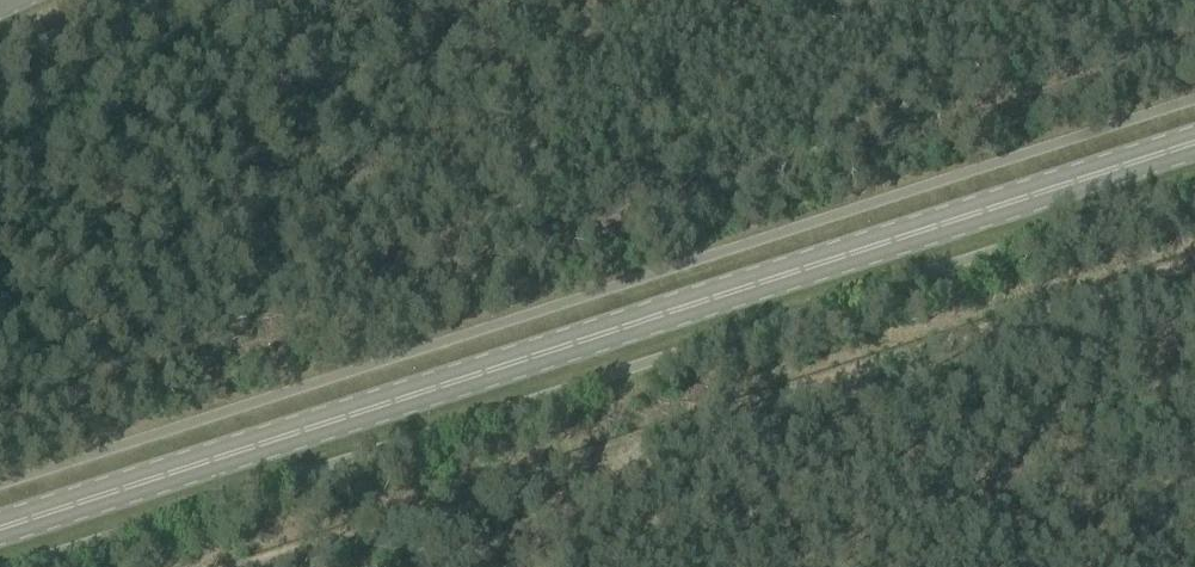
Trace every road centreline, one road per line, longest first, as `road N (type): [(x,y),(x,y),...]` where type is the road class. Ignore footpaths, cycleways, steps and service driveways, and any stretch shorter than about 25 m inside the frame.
road 1 (primary): [(0,528),(1194,141)]
road 2 (track): [(1194,265),(255,566)]

